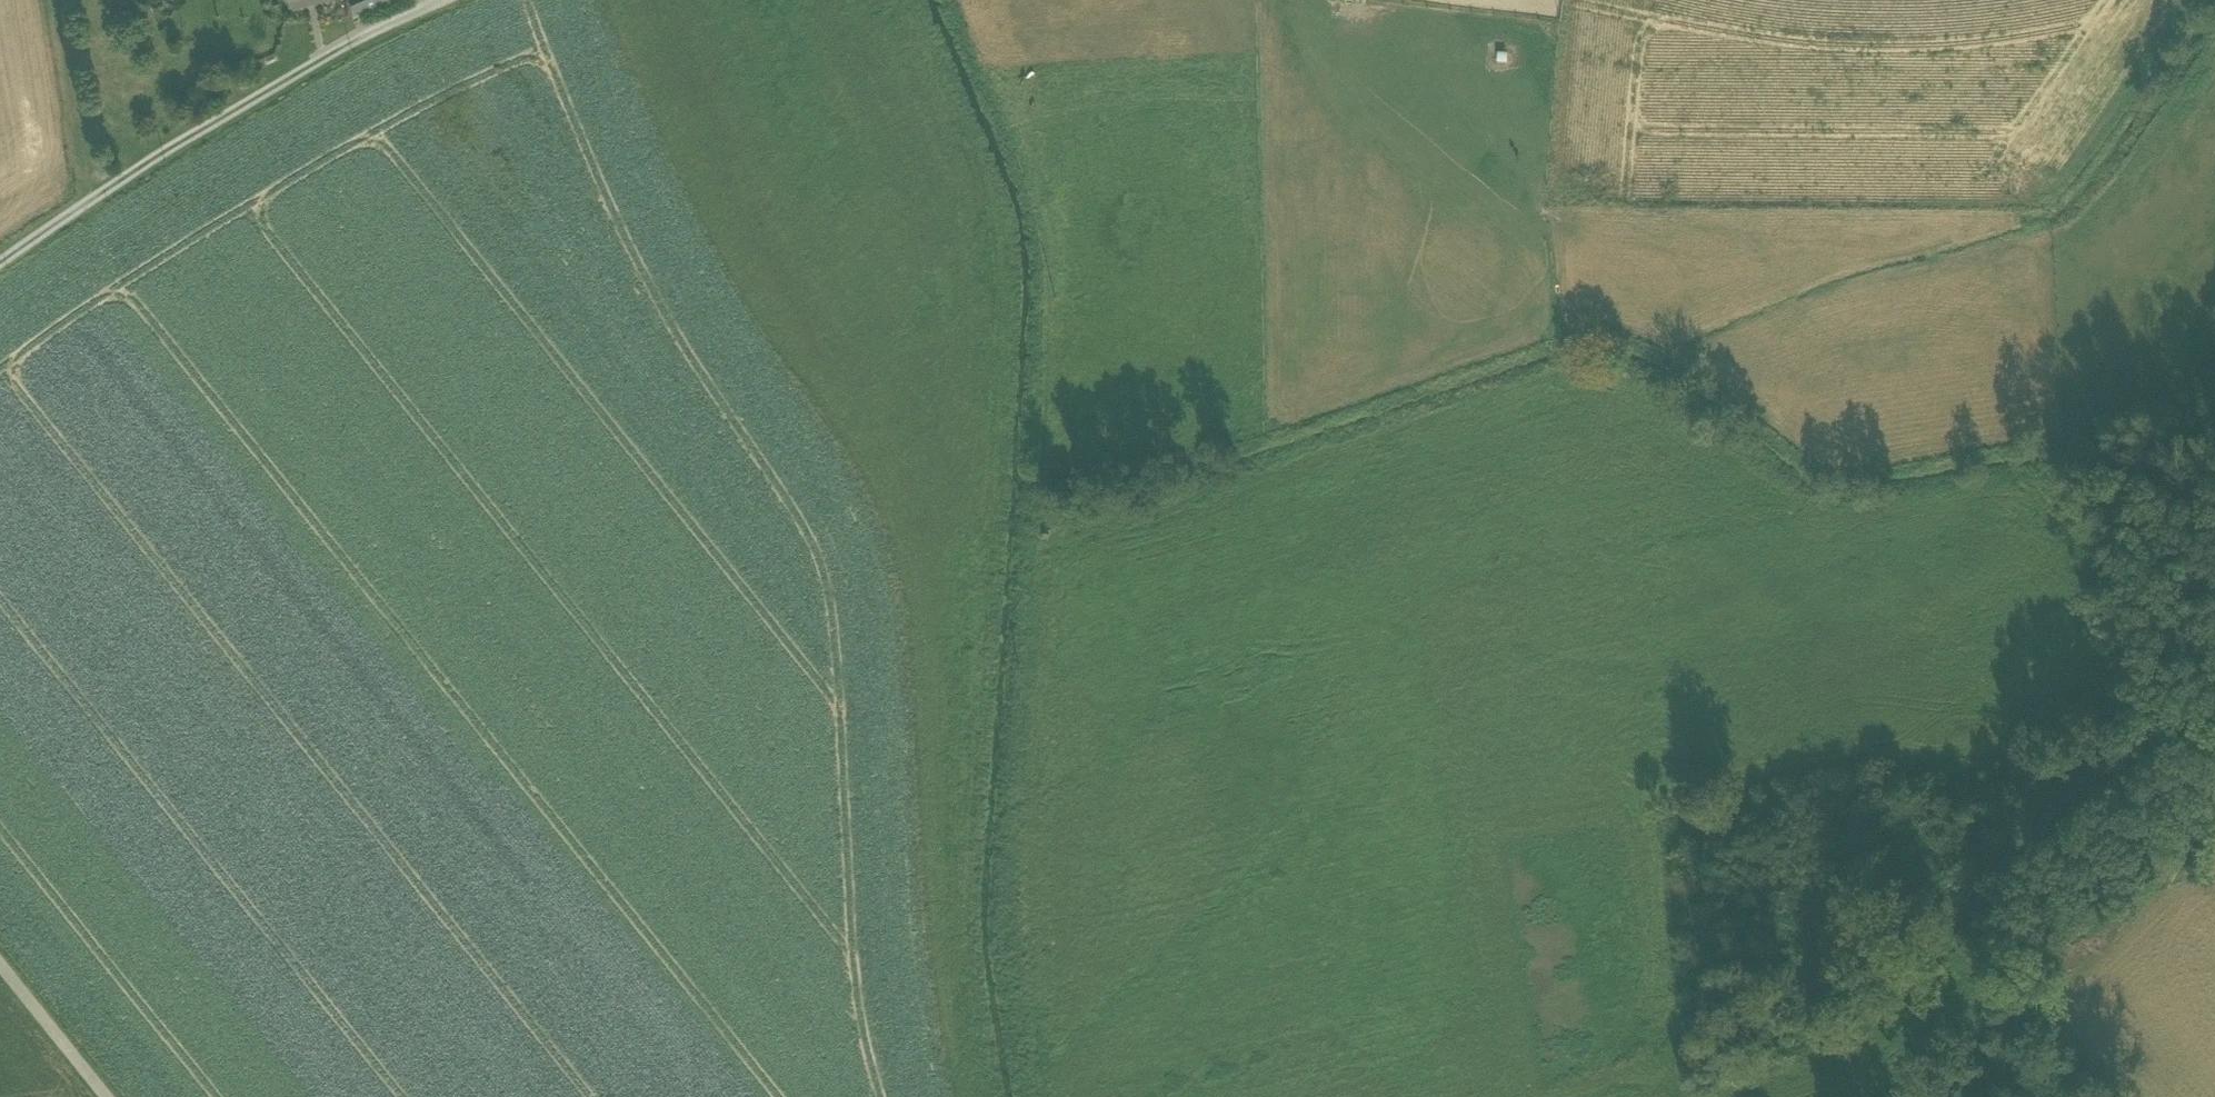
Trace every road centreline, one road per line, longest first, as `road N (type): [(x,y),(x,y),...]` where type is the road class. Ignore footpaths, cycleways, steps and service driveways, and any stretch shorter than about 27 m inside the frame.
road 1 (unclassified): [(435,0),(91,196),(0,265)]
road 2 (track): [(2214,703),(1923,749)]
road 3 (track): [(91,196),(56,0)]
road 4 (unclassified): [(109,1096),(0,965)]

